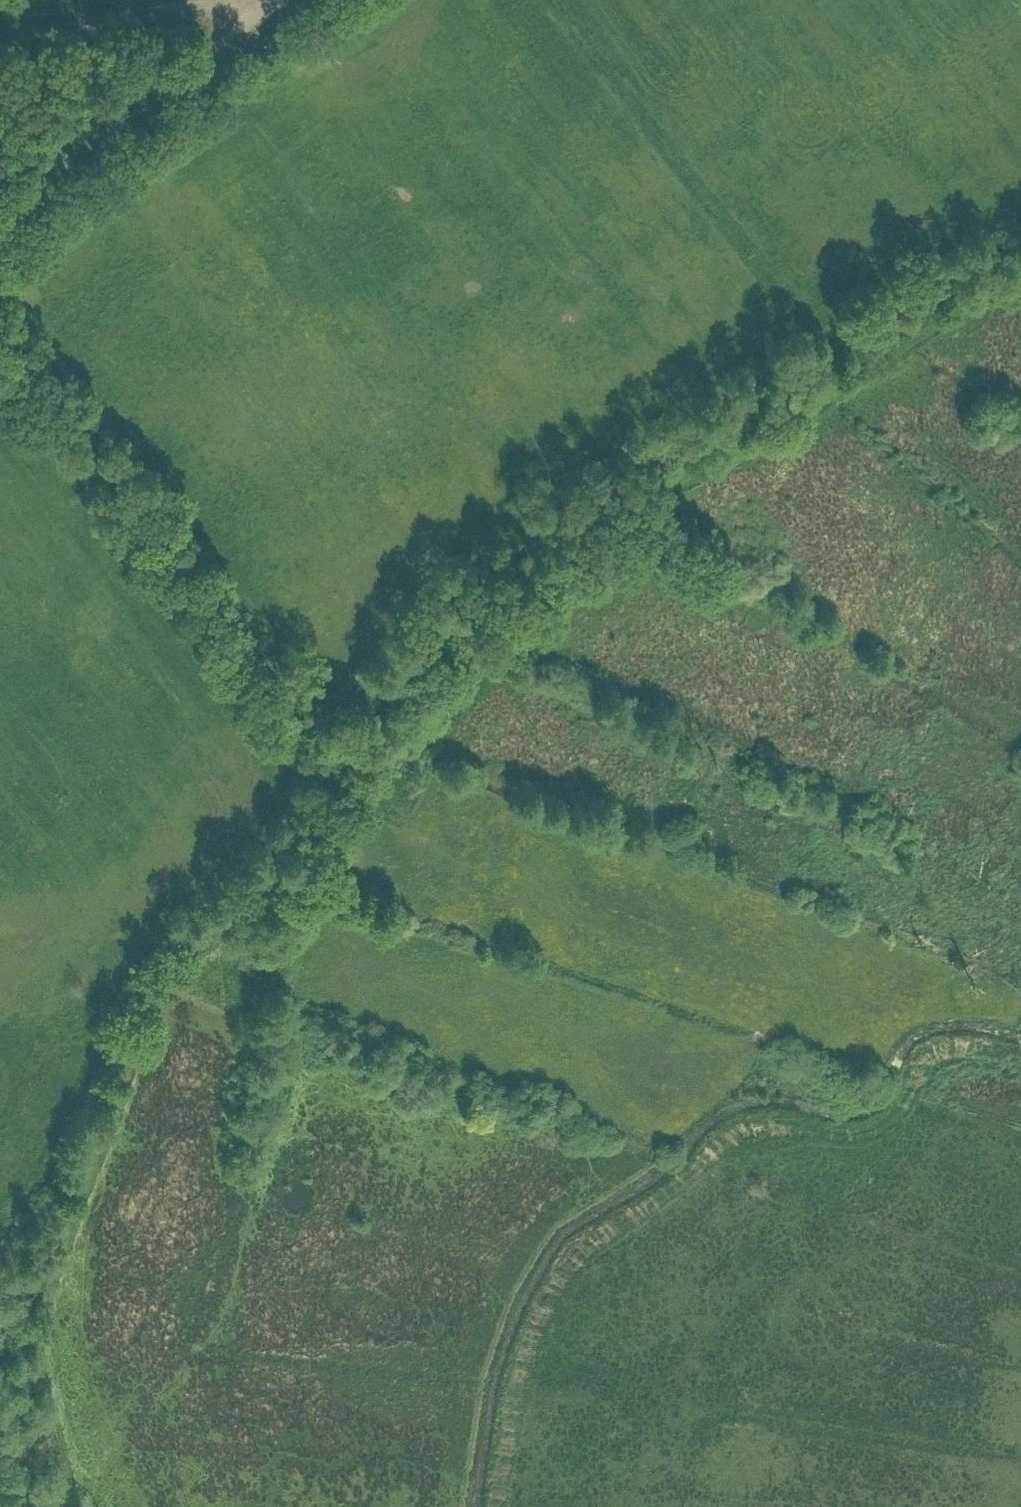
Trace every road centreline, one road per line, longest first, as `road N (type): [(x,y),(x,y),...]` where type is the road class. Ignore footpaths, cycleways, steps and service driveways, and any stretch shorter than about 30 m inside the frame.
road 1 (track): [(346,779),(0,319)]
road 2 (unclassified): [(0,209),(276,0)]
road 3 (track): [(236,0),(0,44)]

